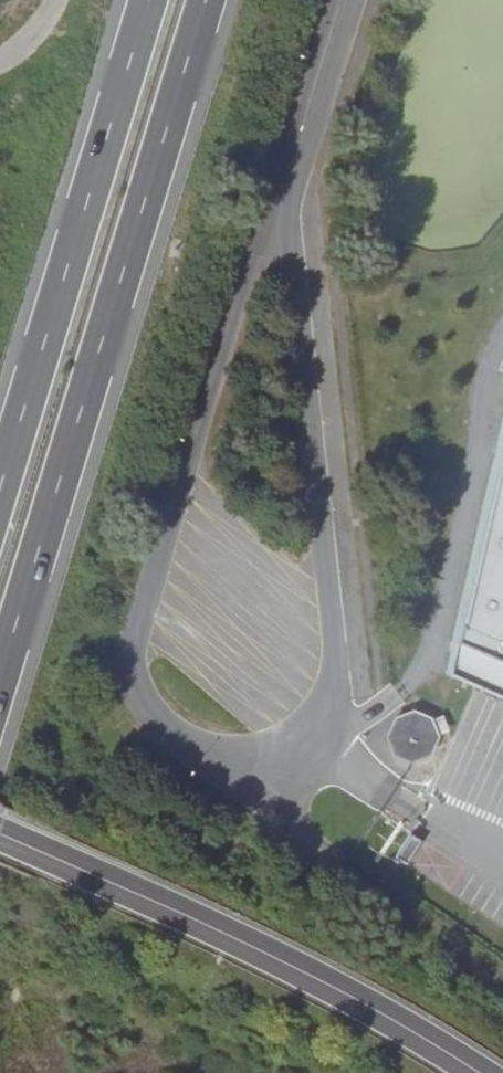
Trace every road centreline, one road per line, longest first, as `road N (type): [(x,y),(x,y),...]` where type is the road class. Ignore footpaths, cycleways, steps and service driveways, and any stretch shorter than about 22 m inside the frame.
road 1 (unclassified): [(285,190),(254,251),(132,665),(163,728),(191,747),(226,756),(266,755),(306,736),(333,688),(336,655),(294,250)]
road 2 (trunk): [(0,675),(206,0)]
road 3 (tertiary): [(0,834),(315,979),(477,1072)]
road 4 (trunk): [(146,0),(0,496)]
road 5 (unclassified): [(285,190),(343,0)]

